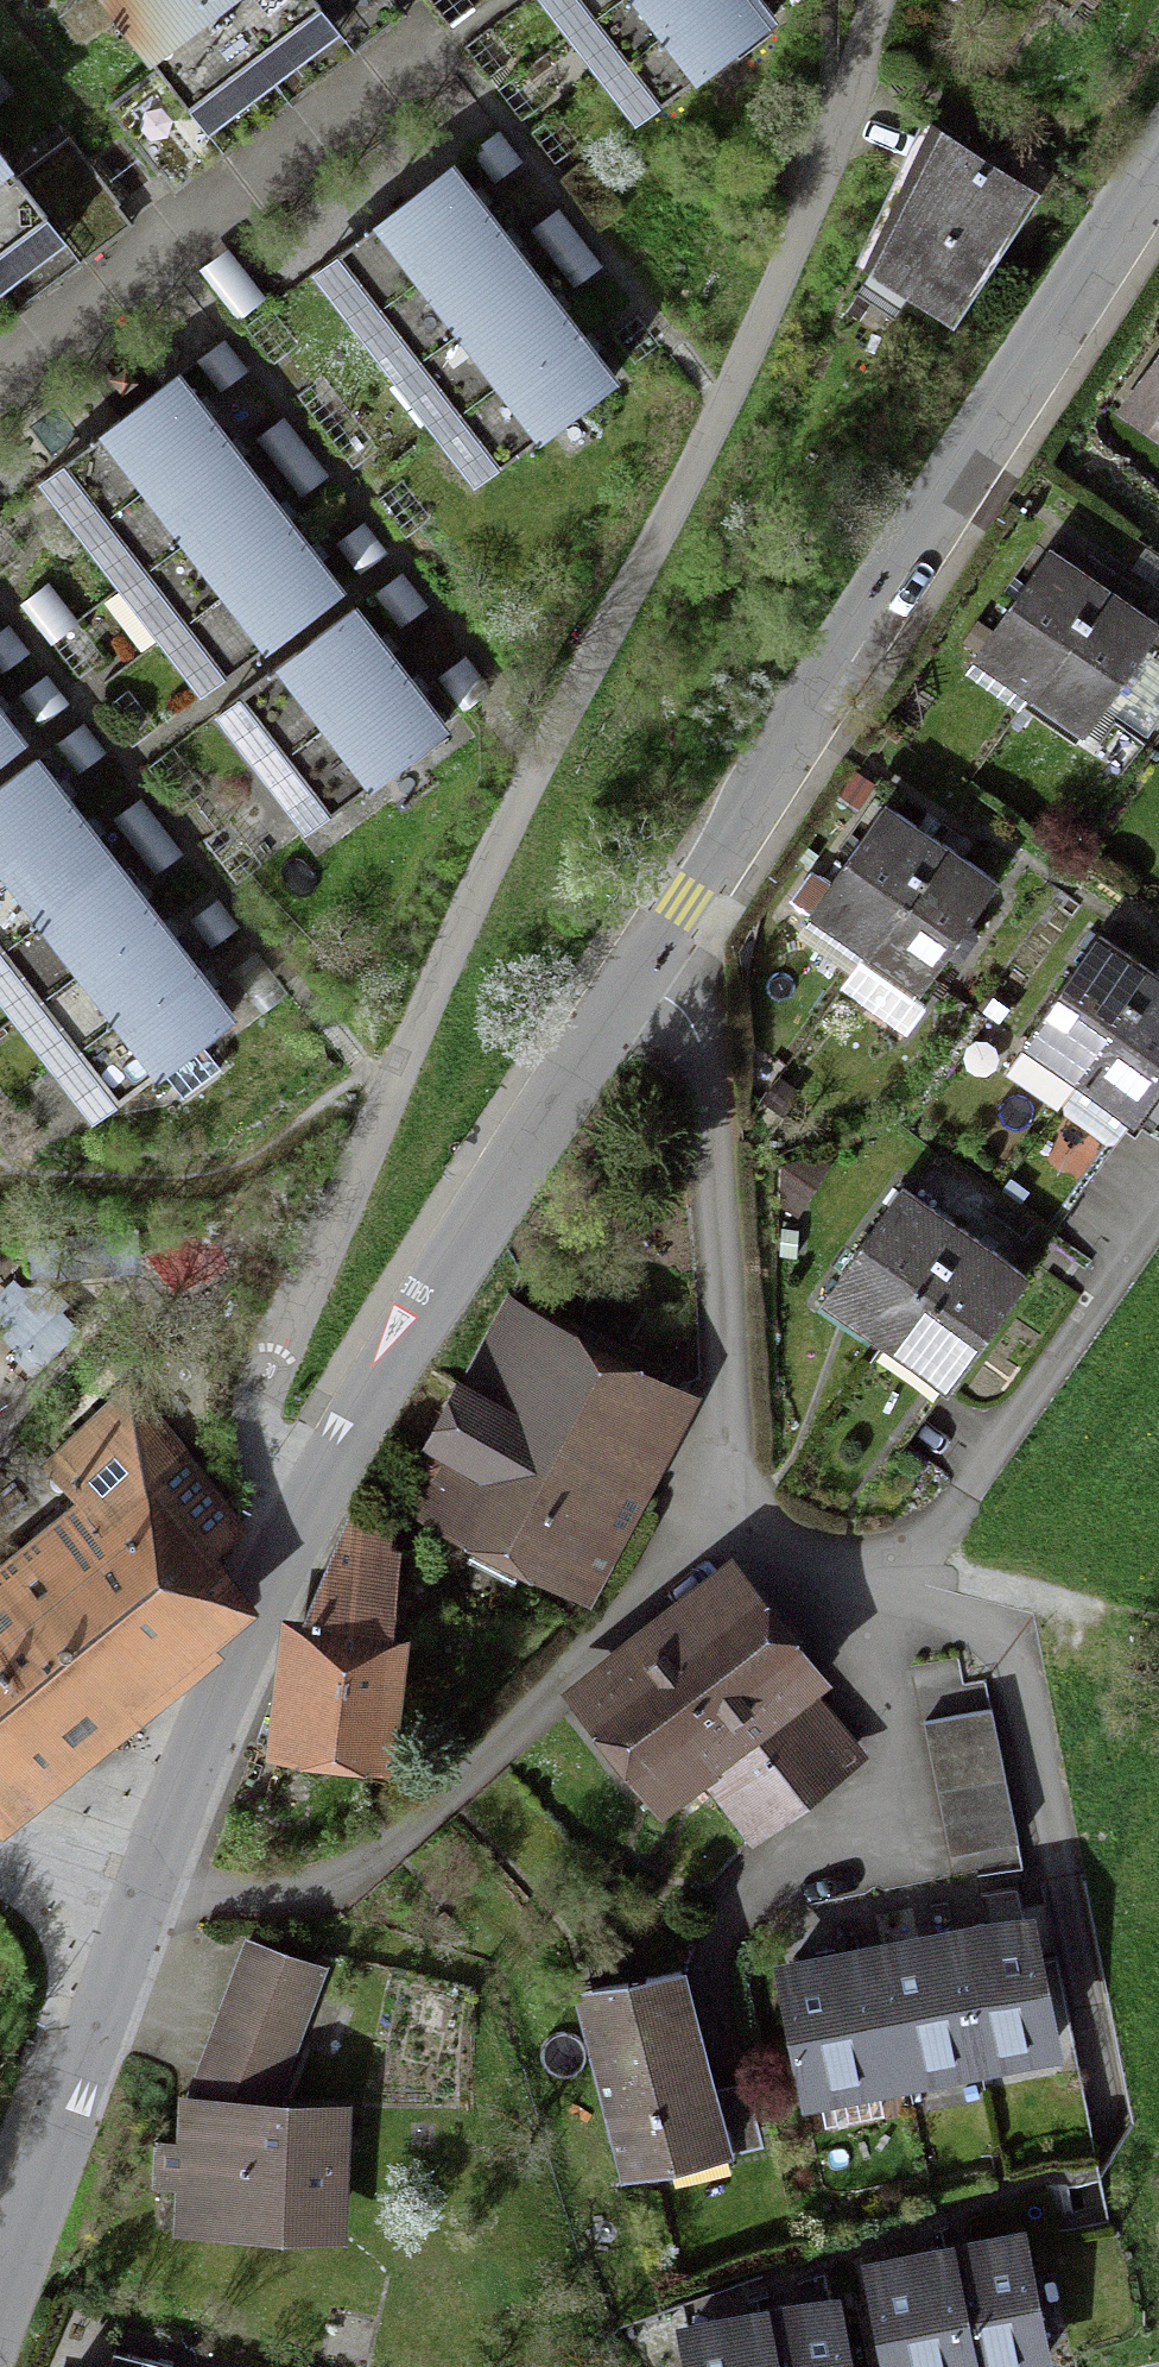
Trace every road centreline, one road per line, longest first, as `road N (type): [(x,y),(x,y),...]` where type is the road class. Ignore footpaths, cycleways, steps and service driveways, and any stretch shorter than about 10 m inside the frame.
road 1 (residential): [(887,0),(838,173),(798,267),(549,758),(265,1414),(271,1470),(299,1543)]
road 2 (tertiary): [(299,1543),(410,1334),(1158,160)]
road 3 (tertiary): [(0,2296),(136,1911)]
road 4 (tertiary): [(136,1911),(299,1543)]
road 5 (track): [(1018,1597),(1158,1627)]
road 6 (residential): [(136,1911),(0,1872)]

